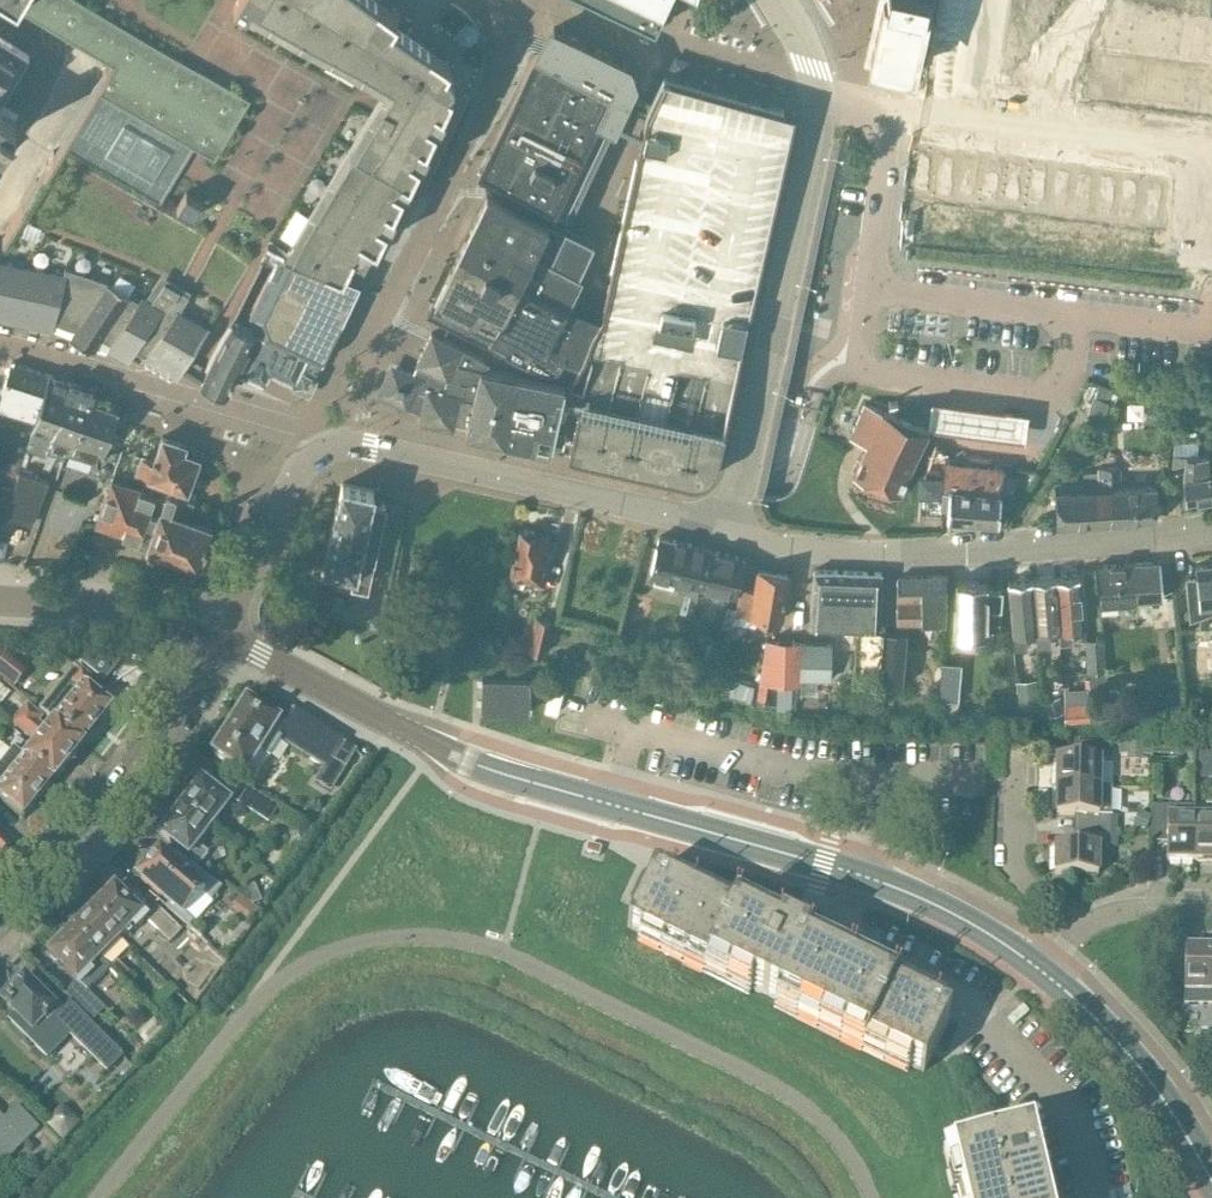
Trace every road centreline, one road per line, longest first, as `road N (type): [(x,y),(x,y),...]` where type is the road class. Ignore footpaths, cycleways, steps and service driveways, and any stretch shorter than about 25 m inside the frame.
road 1 (tertiary): [(418,736),(493,771),(915,895),(1039,970)]
road 2 (residential): [(730,529),(802,547),(944,551),(1211,533)]
road 3 (residential): [(730,529),(824,95)]
road 4 (unclassified): [(730,529),(361,443)]
road 5 (residential): [(0,926),(153,750),(221,633)]
road 6 (residential): [(305,462),(40,351),(0,345)]
road 7 (tertiary): [(1039,970),(1102,1023),(1151,1080),(1211,1182)]
road 8 (residential): [(1211,171),(960,138)]
road 9 (residential): [(0,175),(72,55),(0,12)]
road 10 (tertiary): [(221,633),(126,614),(0,603)]
road 11 (tertiary): [(418,736),(221,633)]
road 12 (residential): [(1083,927),(1014,872),(1016,749)]
road 13 (unclassified): [(221,633),(305,462)]
road 14 (residential): [(960,138),(889,129),(870,111),(824,95)]
road 15 (residential): [(960,138),(978,0)]
road 16 (residential): [(1083,927),(1145,905),(1211,903)]

